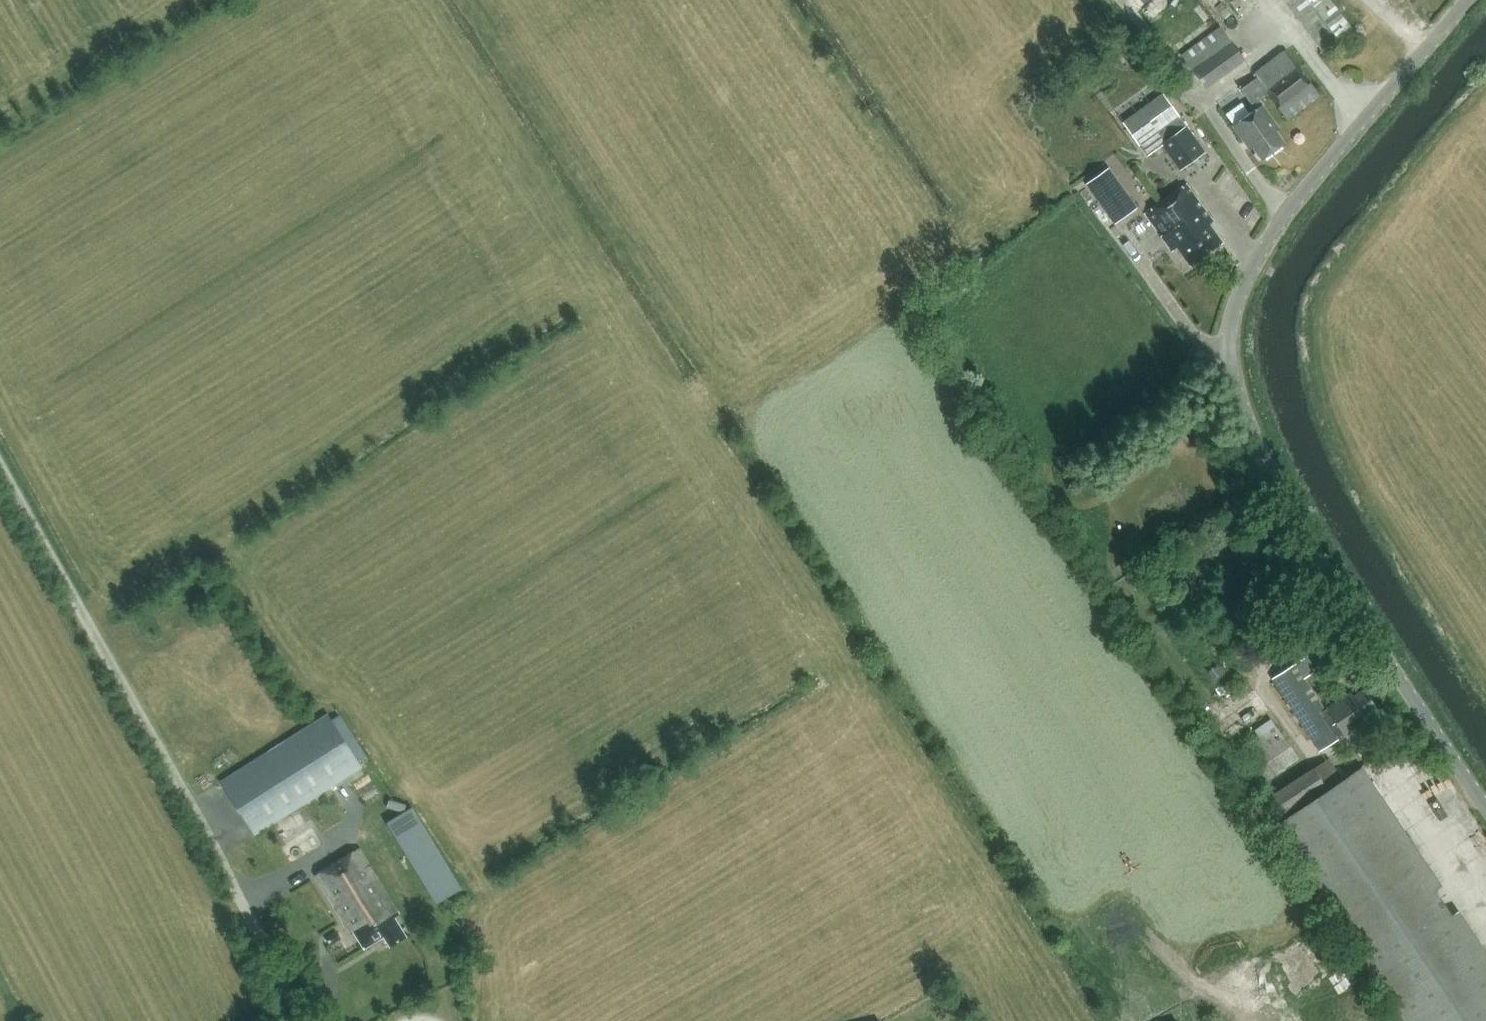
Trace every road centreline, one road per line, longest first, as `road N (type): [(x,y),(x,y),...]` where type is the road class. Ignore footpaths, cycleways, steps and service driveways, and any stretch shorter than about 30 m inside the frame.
road 1 (unclassified): [(1485,809),(1269,469),(1228,347),(1228,322),(1263,249),(1467,0)]

